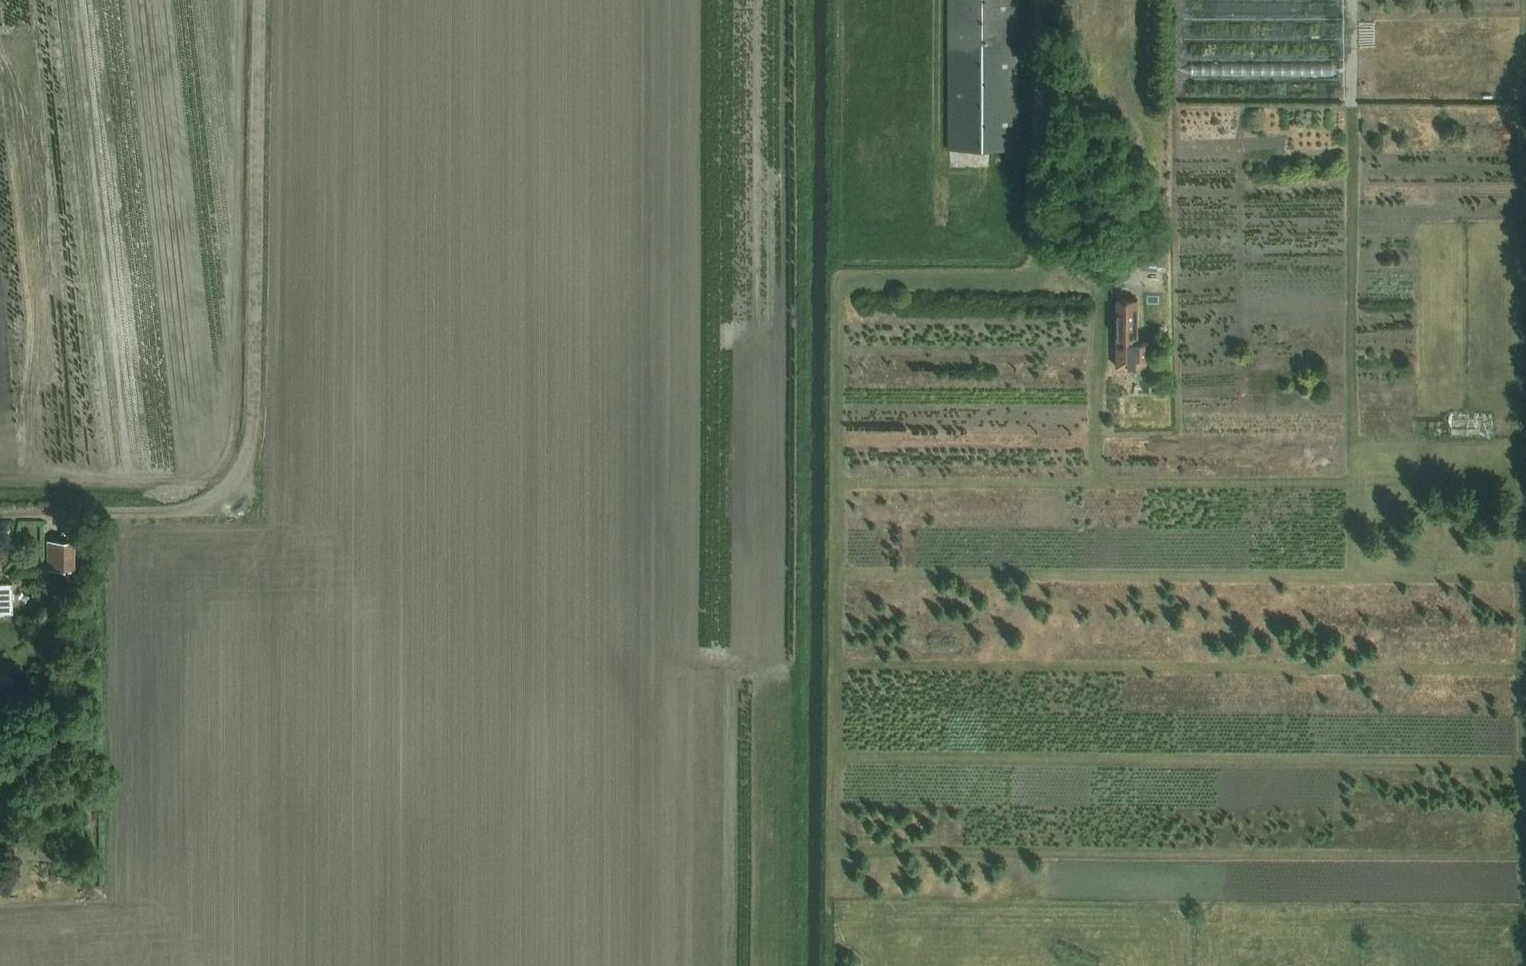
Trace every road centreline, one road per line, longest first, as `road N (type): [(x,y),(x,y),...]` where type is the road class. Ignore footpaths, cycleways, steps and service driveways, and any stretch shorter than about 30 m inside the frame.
road 1 (track): [(1088,265),(1044,257),(1041,243),(1041,0)]

